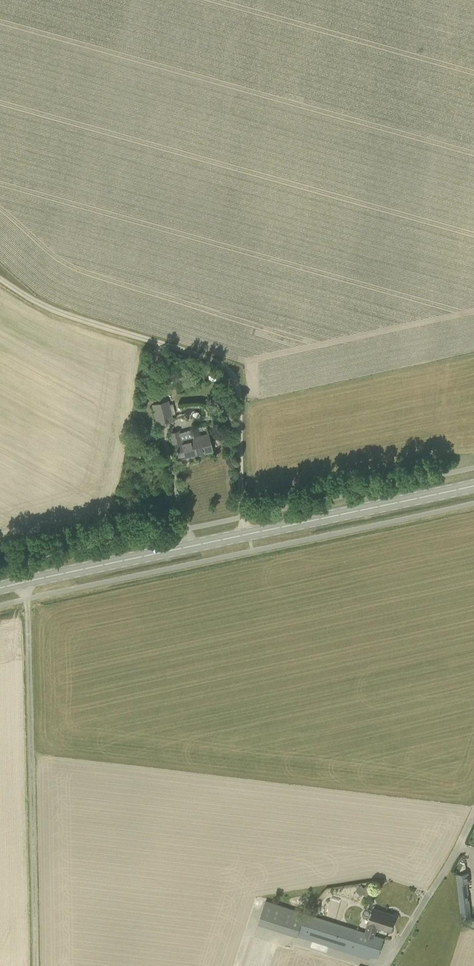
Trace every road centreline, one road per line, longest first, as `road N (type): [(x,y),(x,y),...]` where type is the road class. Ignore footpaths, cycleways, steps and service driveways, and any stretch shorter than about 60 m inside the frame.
road 1 (secondary): [(0,590),(473,486)]

